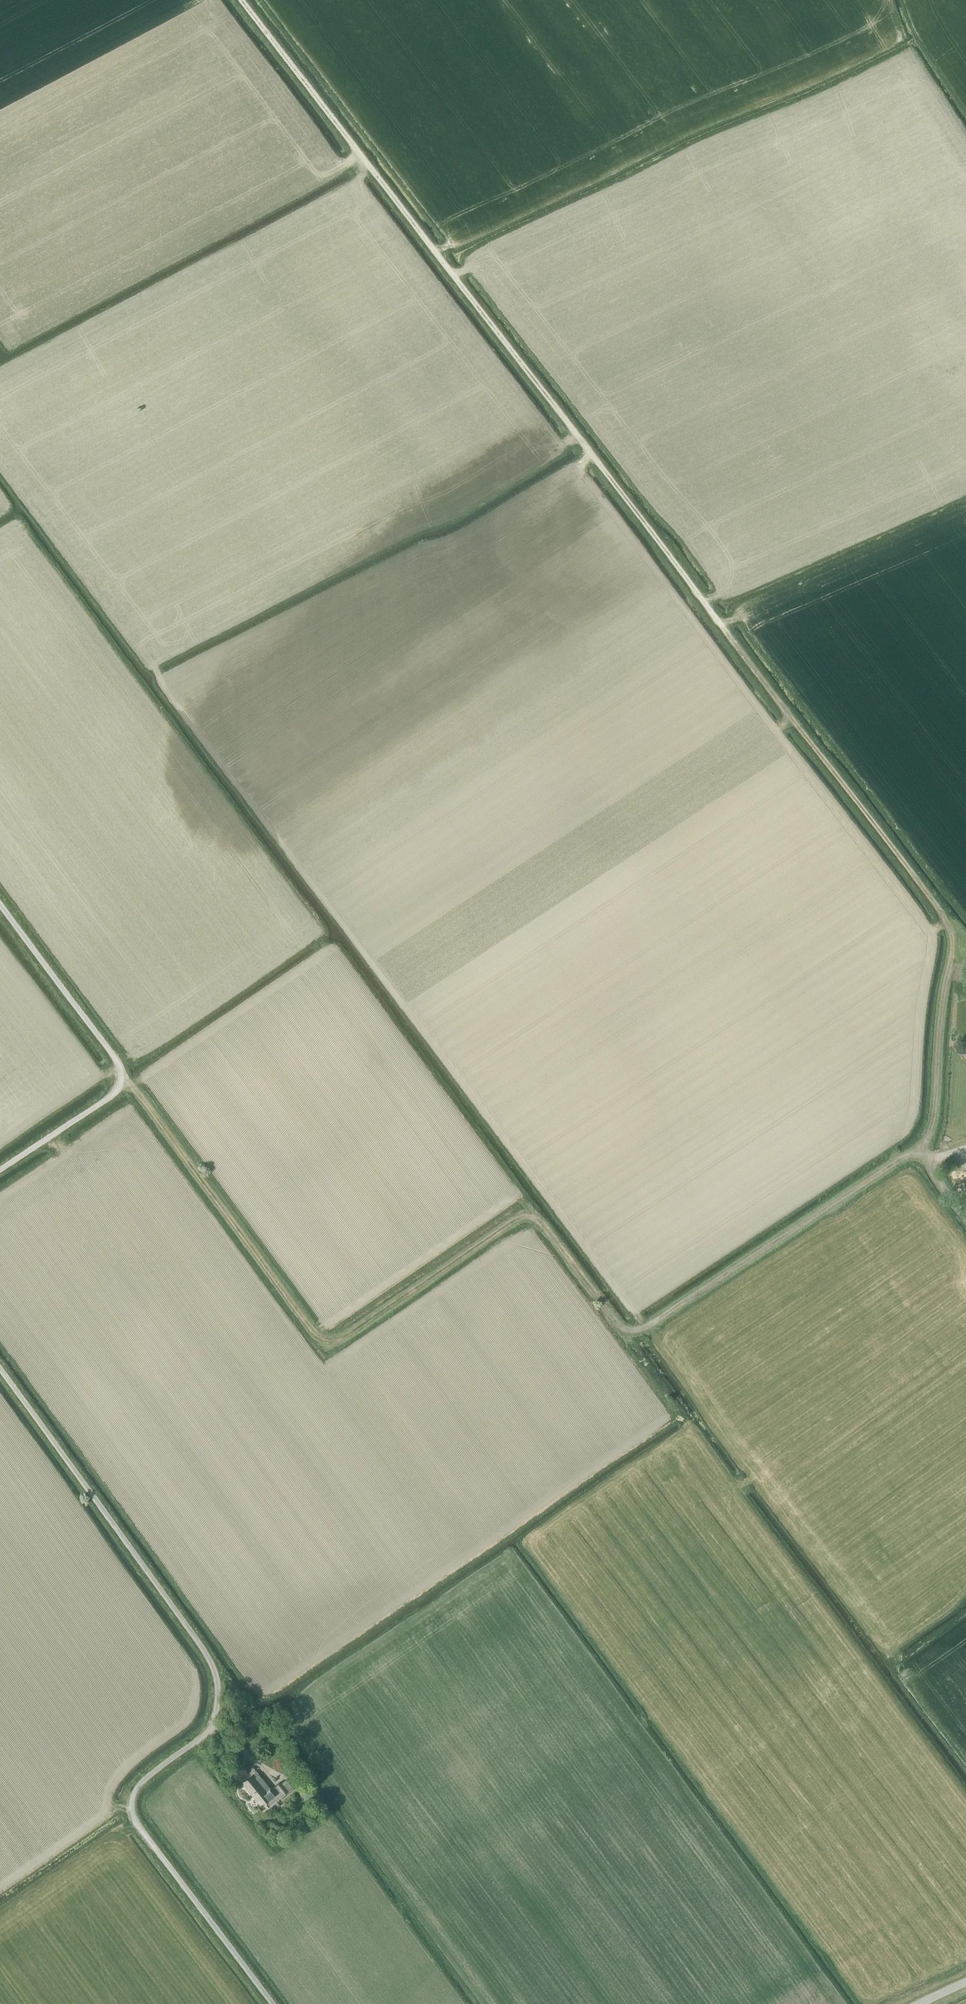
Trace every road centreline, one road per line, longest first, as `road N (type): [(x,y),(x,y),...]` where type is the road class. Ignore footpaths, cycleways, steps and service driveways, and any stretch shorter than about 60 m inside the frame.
road 1 (track): [(240,0),(940,909),(951,942),(935,1099),(925,1149),(641,1329),(616,1323),(547,1229),(526,1218),(329,1339),(311,1330),(123,1080)]
road 2 (unclassified): [(274,2003),(132,1813),(141,1782),(211,1724),(218,1696),(211,1662),(0,1368)]
road 3 (unclassified): [(0,1171),(123,1080),(118,1062),(0,903)]

